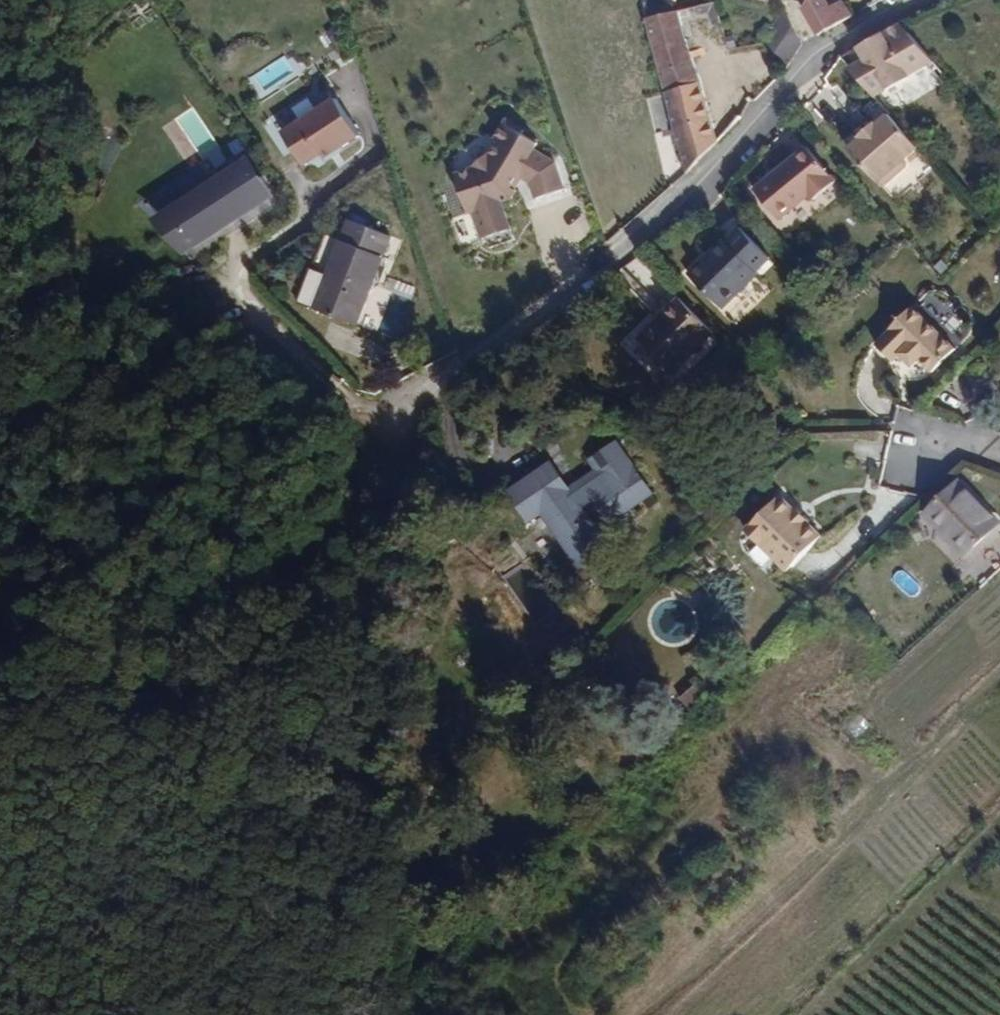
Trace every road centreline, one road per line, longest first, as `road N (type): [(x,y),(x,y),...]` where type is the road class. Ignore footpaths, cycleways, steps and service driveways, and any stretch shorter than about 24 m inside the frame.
road 1 (track): [(402,1014),(397,637),(440,381)]
road 2 (residential): [(910,0),(805,74),(636,246),(440,381)]
road 3 (track): [(0,698),(107,570),(177,506),(440,381)]

